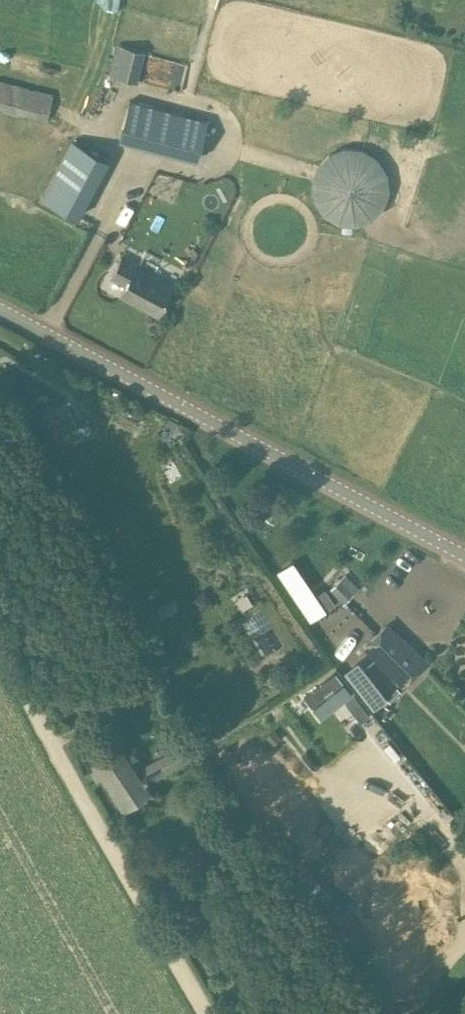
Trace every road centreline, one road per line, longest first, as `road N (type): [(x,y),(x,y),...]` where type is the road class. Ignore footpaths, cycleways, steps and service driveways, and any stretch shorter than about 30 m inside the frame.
road 1 (tertiary): [(464,553),(91,347),(0,307)]
road 2 (unclassified): [(0,650),(209,1013)]

